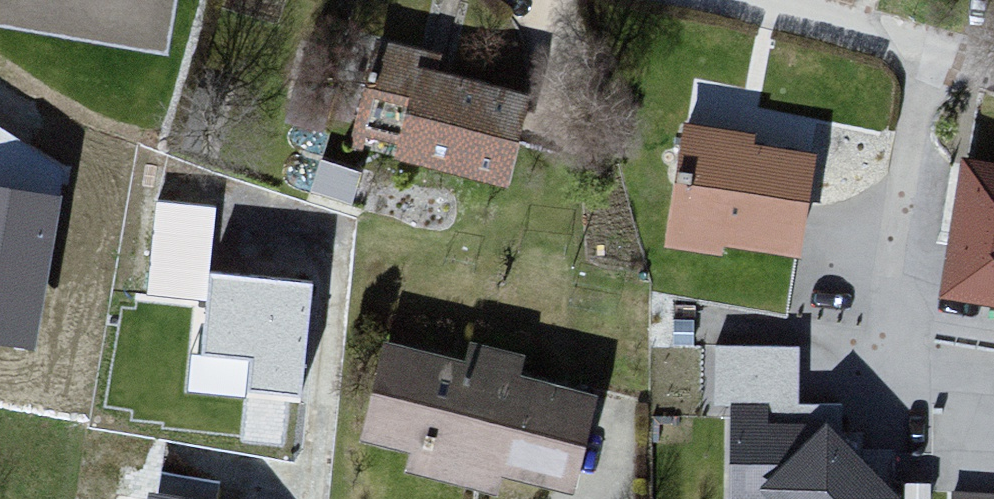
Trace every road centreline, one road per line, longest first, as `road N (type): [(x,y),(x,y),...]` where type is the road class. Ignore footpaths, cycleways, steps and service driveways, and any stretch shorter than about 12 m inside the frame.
road 1 (residential): [(993,58),(725,0)]

